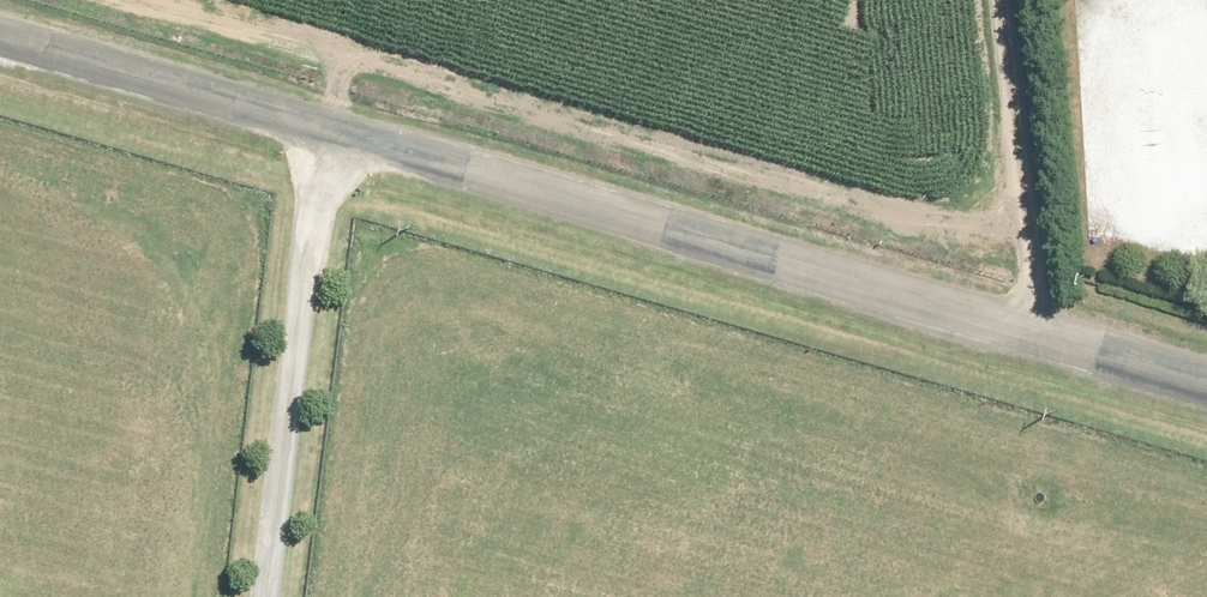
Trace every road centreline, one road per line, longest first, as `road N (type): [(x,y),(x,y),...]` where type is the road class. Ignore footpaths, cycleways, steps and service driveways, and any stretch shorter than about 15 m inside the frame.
road 1 (unclassified): [(0,43),(1206,386)]
road 2 (track): [(274,596),(332,137)]
road 3 (track): [(1013,0),(1052,343)]

